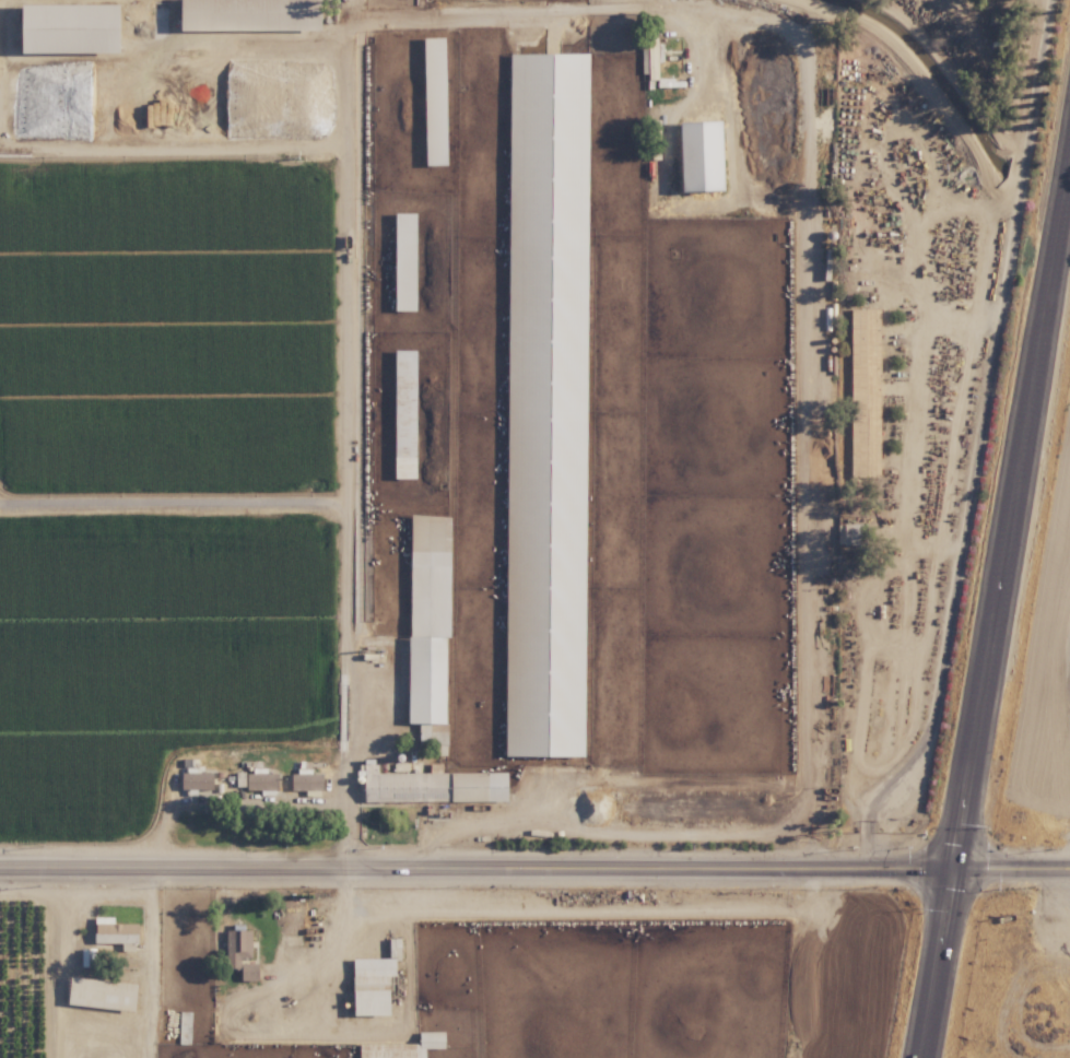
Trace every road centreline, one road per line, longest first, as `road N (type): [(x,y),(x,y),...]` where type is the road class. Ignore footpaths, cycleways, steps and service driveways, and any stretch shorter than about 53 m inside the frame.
road 1 (secondary): [(0,858),(1069,857)]
road 2 (trunk): [(1069,136),(919,1057)]

